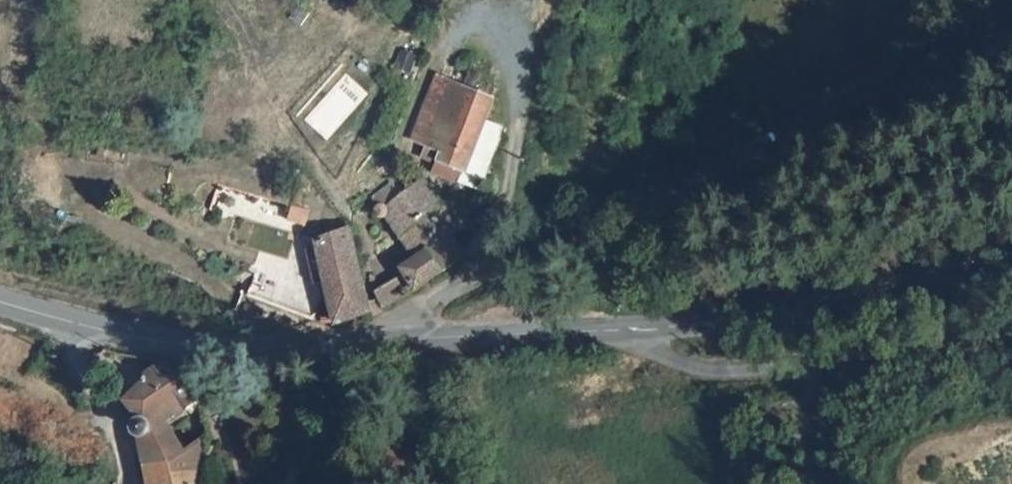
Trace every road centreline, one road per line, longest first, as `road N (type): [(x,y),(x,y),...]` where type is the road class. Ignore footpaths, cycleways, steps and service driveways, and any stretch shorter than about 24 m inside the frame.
road 1 (unclassified): [(1004,0),(622,195),(449,295),(379,346)]
road 2 (secondary): [(1011,253),(655,330),(379,346)]
road 3 (secondary): [(379,346),(296,352),(172,343),(0,300)]
road 4 (track): [(75,323),(85,398),(122,453),(129,483)]

